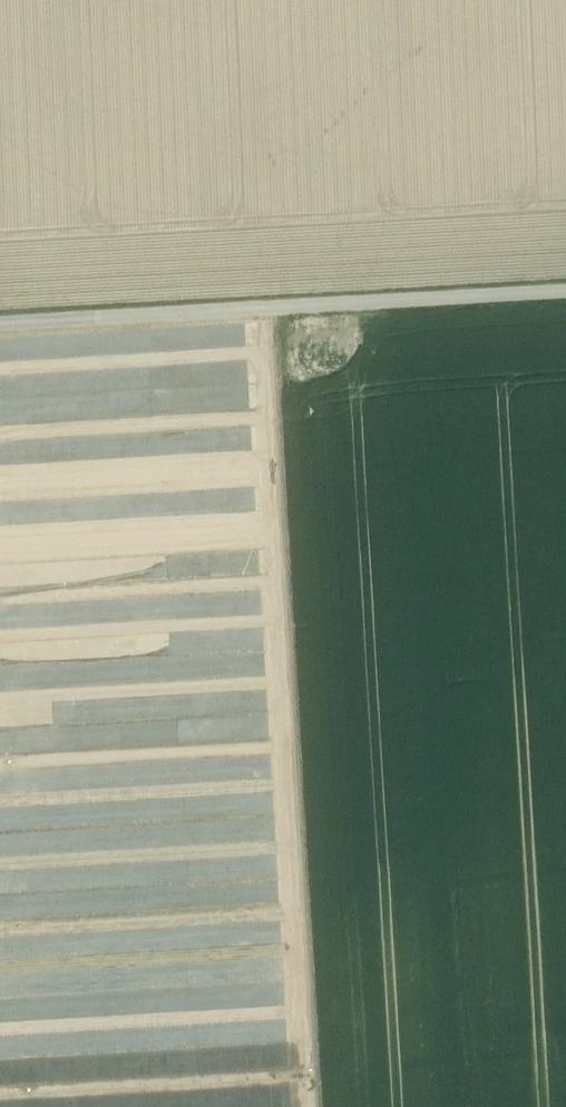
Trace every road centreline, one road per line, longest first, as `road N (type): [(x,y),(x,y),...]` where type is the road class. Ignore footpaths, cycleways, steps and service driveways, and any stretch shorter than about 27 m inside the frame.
road 1 (unclassified): [(565,291),(0,324)]

